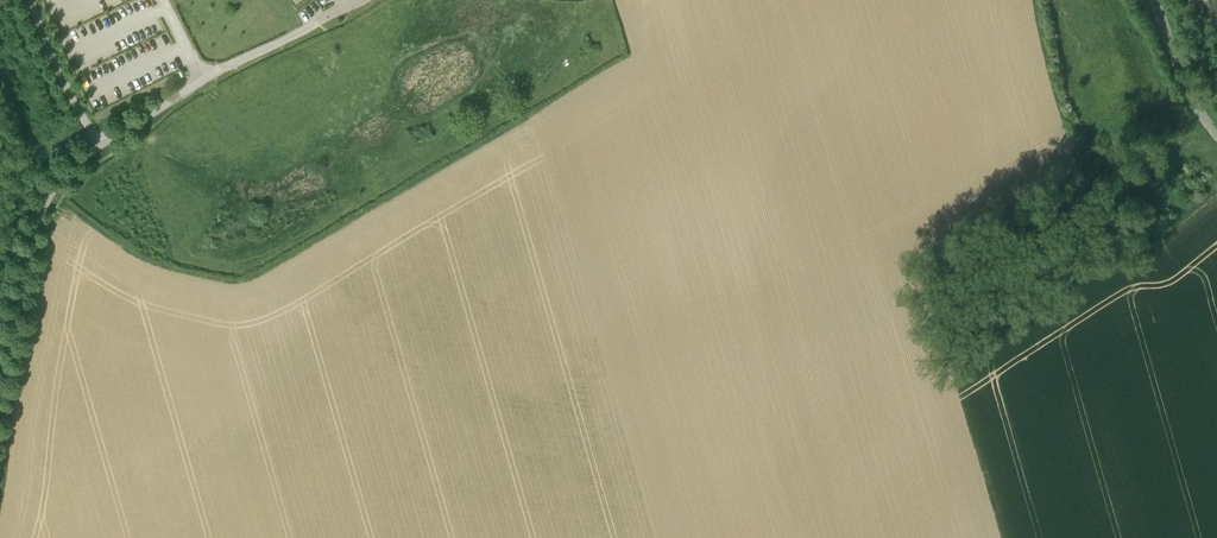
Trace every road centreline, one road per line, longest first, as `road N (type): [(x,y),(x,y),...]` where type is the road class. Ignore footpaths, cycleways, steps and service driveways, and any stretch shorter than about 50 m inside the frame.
road 1 (unclassified): [(0,387),(38,217),(65,174),(99,144)]
road 2 (unclassified): [(32,0),(59,74),(99,144)]
road 3 (unclassified): [(99,144),(204,79)]

